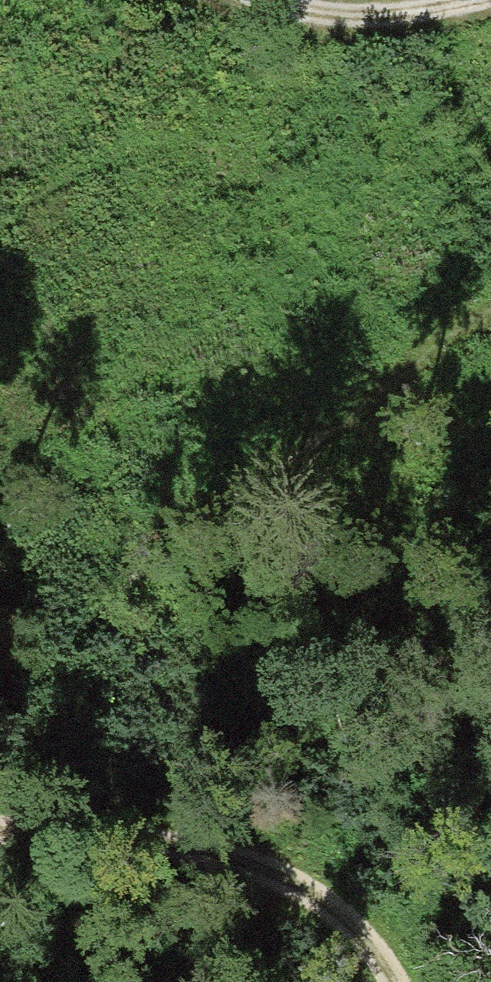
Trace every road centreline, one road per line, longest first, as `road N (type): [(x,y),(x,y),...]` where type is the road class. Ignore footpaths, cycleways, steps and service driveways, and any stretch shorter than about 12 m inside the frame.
road 1 (track): [(396,981),(315,889),(178,845),(0,830)]
road 2 (track): [(287,0),(327,18),(478,0)]

